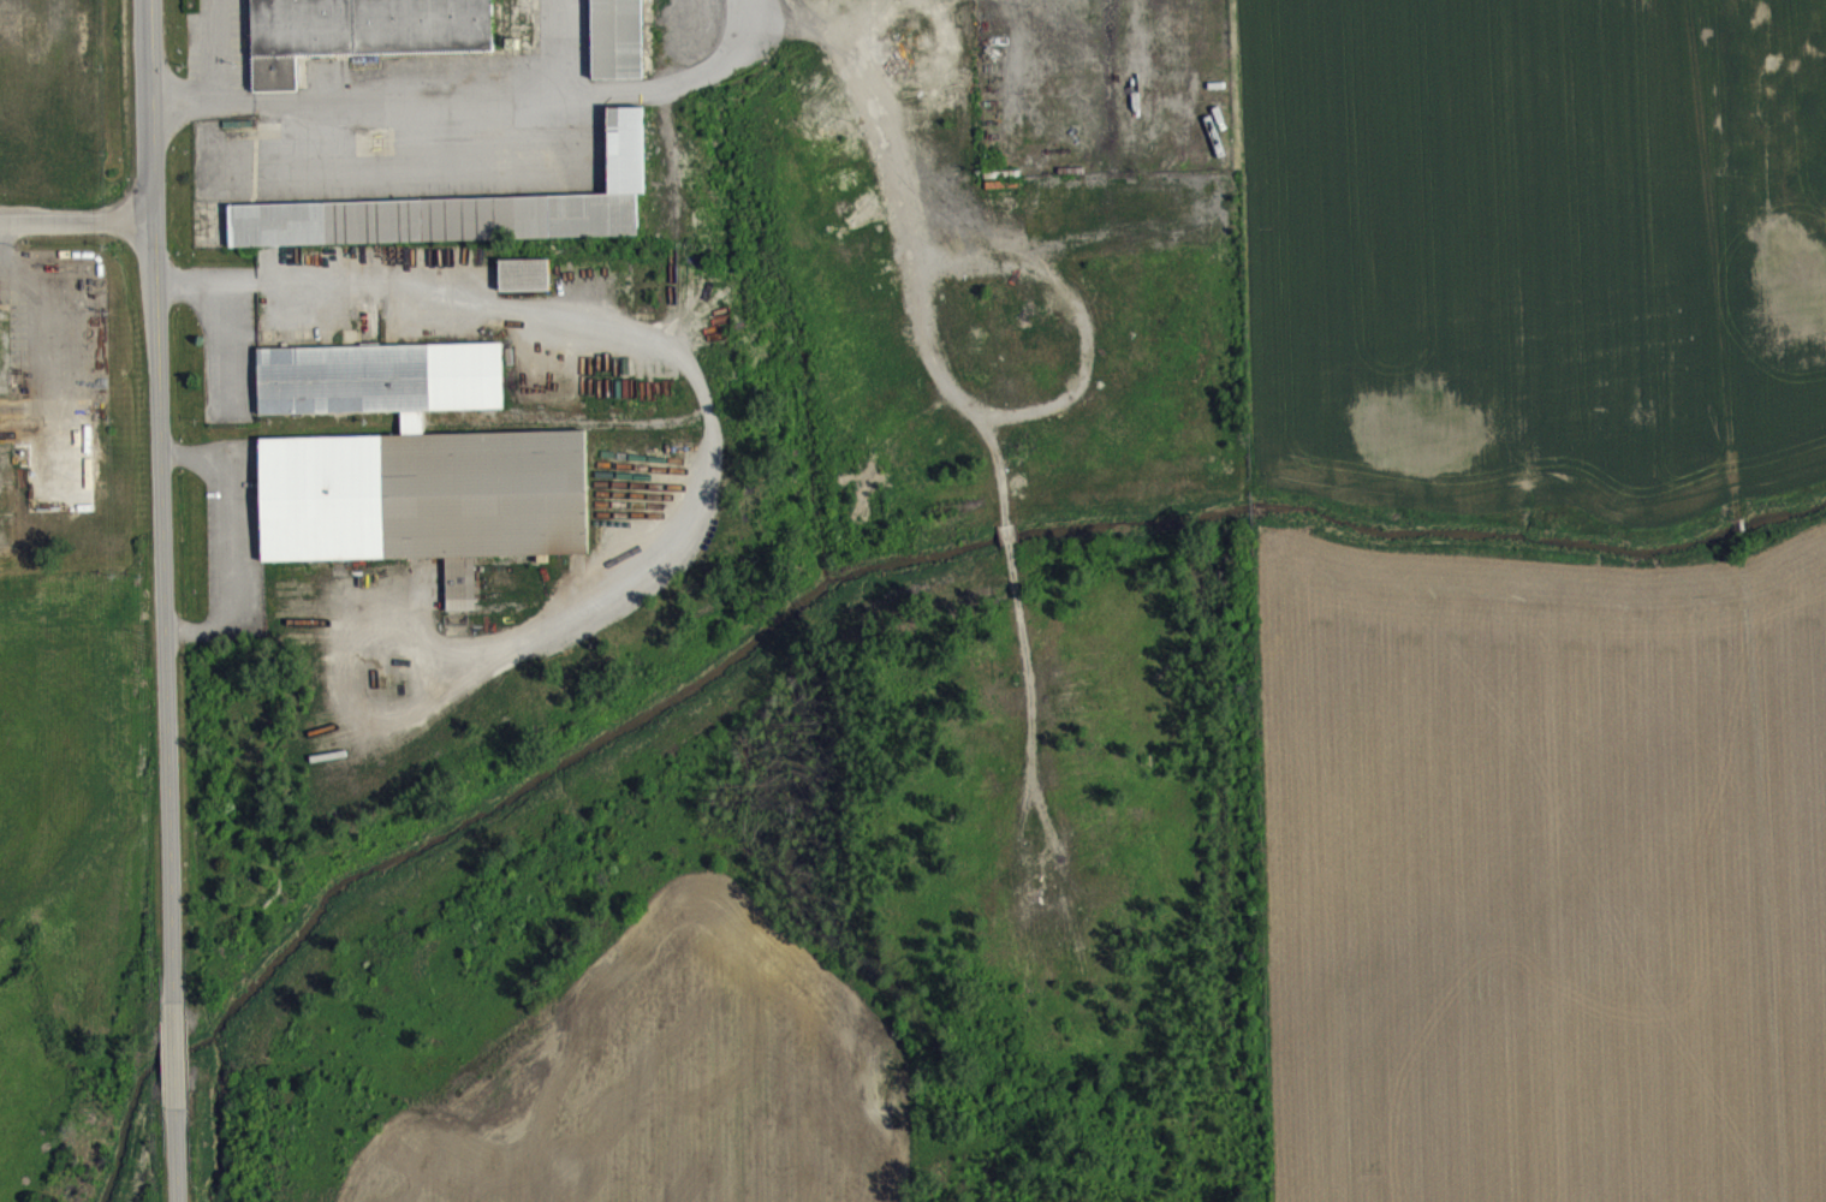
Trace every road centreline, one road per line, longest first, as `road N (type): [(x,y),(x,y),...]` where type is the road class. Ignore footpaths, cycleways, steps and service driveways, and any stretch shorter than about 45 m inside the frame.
road 1 (residential): [(146,0),(145,226),(176,1002)]
road 2 (residential): [(145,226),(0,228)]

